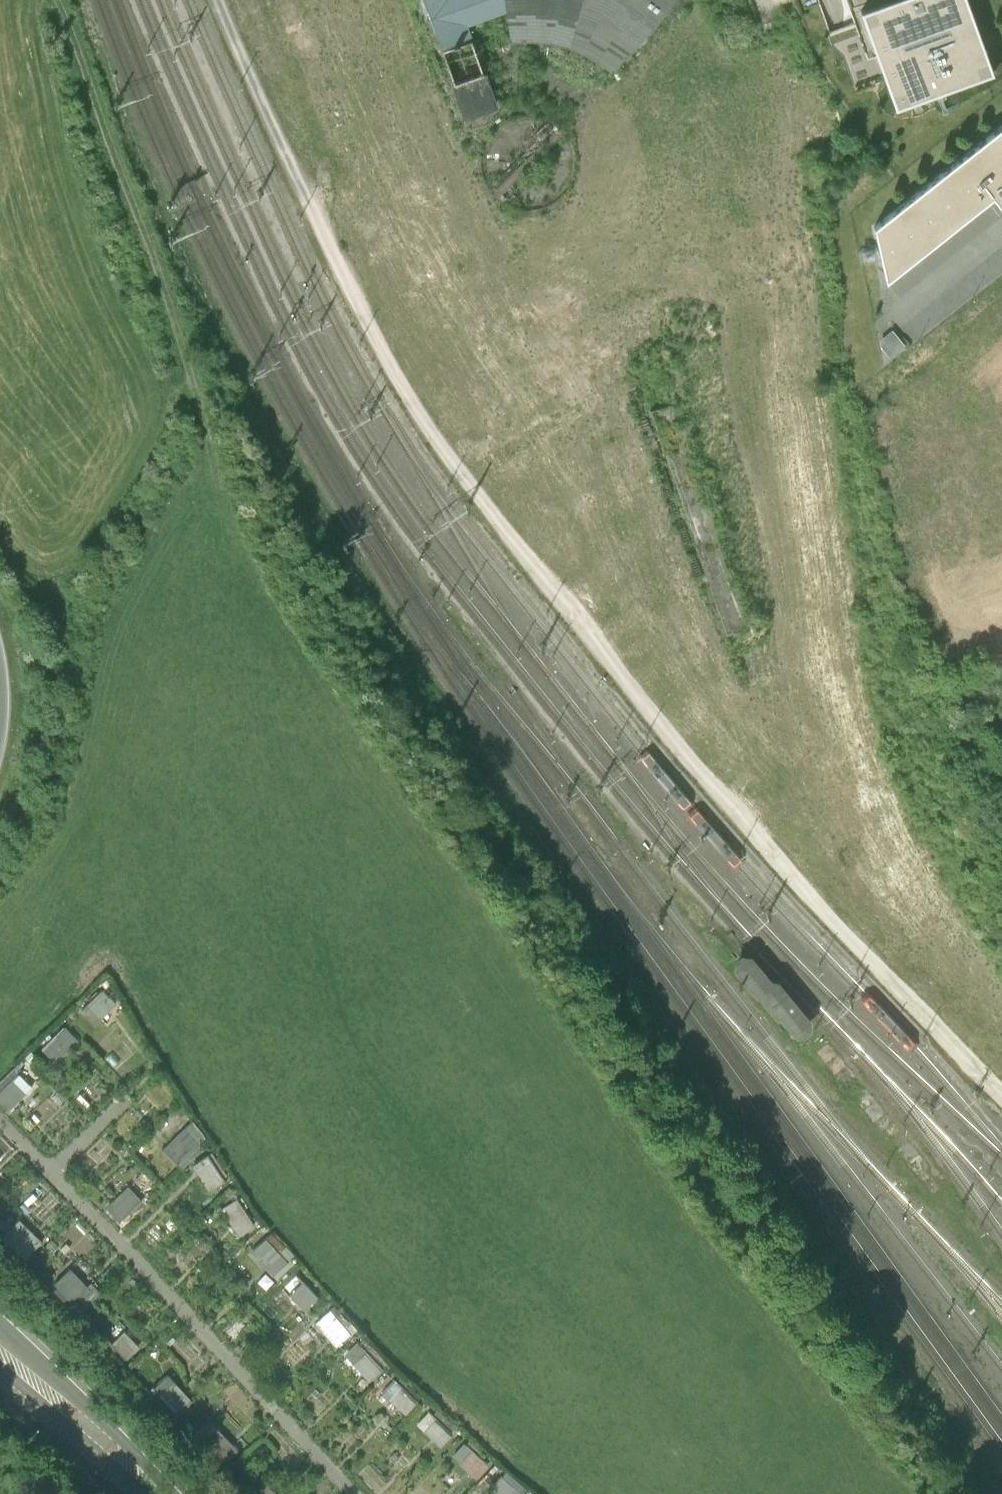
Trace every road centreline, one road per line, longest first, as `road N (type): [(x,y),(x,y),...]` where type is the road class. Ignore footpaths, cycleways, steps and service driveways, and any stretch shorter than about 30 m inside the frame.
road 1 (tertiary): [(162,1493),(138,1459),(0,1331)]
road 2 (tertiary): [(0,1372),(111,1467),(158,1493)]

